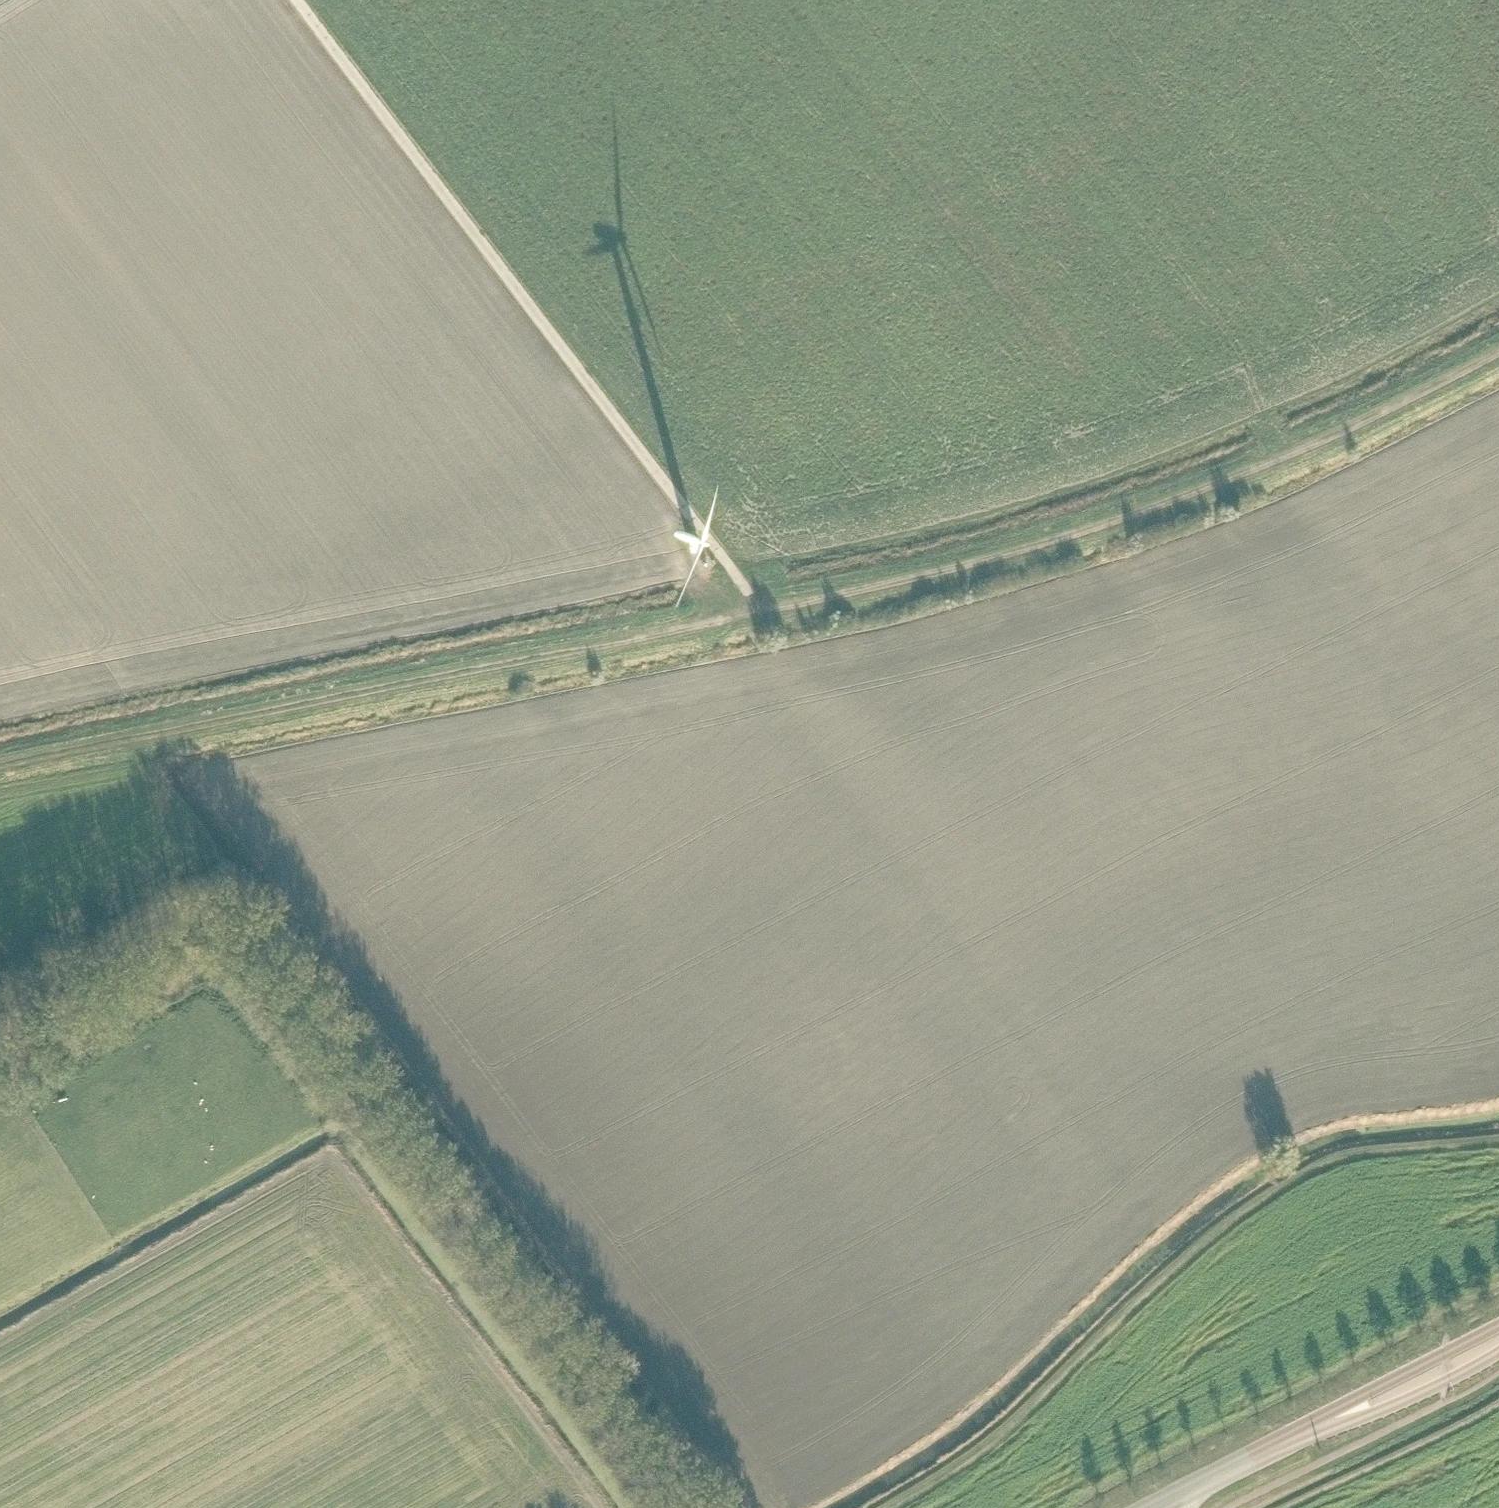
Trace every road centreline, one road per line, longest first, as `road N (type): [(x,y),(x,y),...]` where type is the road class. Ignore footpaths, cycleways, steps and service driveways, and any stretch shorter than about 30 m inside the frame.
road 1 (track): [(1498,353),(1315,445),(1024,550),(701,626),(0,767)]
road 2 (primary): [(1498,1325),(1313,1427)]
road 3 (primary): [(1313,1427),(1387,1409),(1498,1351)]
road 4 (primary): [(1156,1507),(1313,1427)]

